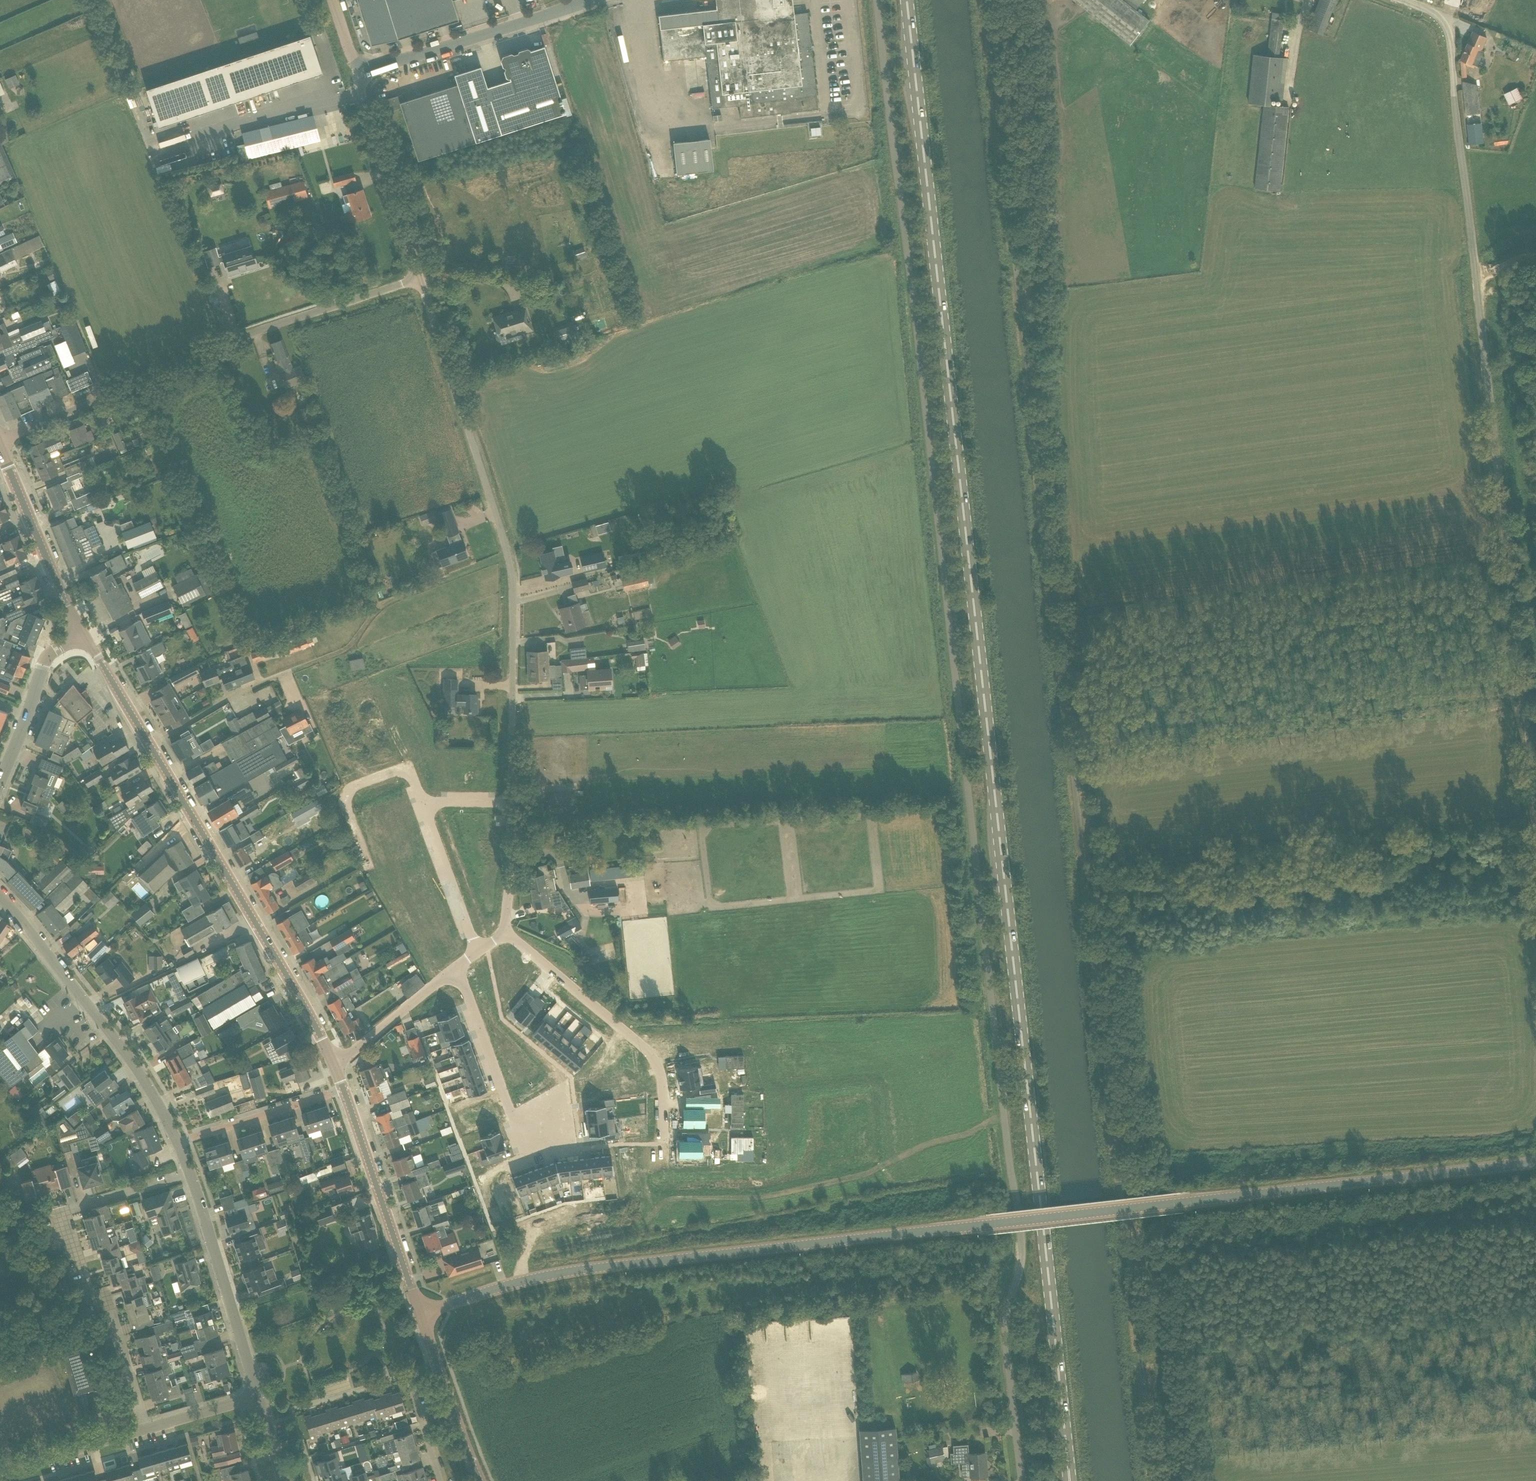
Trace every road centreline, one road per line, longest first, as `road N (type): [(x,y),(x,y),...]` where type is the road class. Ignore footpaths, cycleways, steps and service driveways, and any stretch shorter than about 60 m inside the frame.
road 1 (unclassified): [(1027,1480),(1003,1322),(1020,1266),(1016,1207),(876,0)]
road 2 (unclassified): [(1156,1480),(990,0)]
road 3 (primary): [(1068,1480),(904,0)]
road 4 (tertiary): [(1535,1166),(604,1266),(533,1278),(421,1314)]
road 5 (unclassified): [(1535,802),(1453,42),(1436,13),(1405,0)]
road 6 (unclassified): [(511,801),(510,560),(420,278)]
road 7 (unclassified): [(0,442),(263,328),(420,278)]
road 8 (residential): [(143,1430),(115,1321),(78,1288),(63,1224),(70,1210),(190,1177)]
road 9 (tertiary): [(335,1064),(151,747)]
road 10 (residential): [(176,1144),(154,1096),(0,898)]
road 11 (residential): [(503,922),(656,1060),(663,1140)]
road 12 (track): [(292,673),(349,652),(390,605),(510,560)]
road 13 (tertiary): [(421,1314),(346,1089)]
road 14 (unclassified): [(363,66),(588,0)]
road 15 (residential): [(260,1398),(190,1177)]
road 16 (unclassified): [(420,278),(361,95),(363,66)]
road 17 (tertiary): [(81,632),(0,447)]
road 18 (residential): [(422,804),(408,767),(342,795),(370,869)]
road 19 (residential): [(176,1144),(346,1089)]
road 20 (tertiary): [(483,1480),(421,1314)]
road 21 (tertiary): [(0,780),(43,665),(81,632)]
road 22 (residential): [(452,967),(511,1118)]
road 23 (unclassified): [(151,747),(292,673)]
road 24 (residential): [(511,1118),(527,1163),(571,1149),(562,1088)]
road 25 (residential): [(475,949),(422,804)]
road 26 (unclassified): [(335,1064),(452,967)]
road 27 (residential): [(143,1430),(0,1470)]
road 28 (tertiary): [(151,747),(81,632)]
road 29 (residential): [(260,1398),(143,1430)]
road 30 (unclassified): [(503,922),(511,801)]

